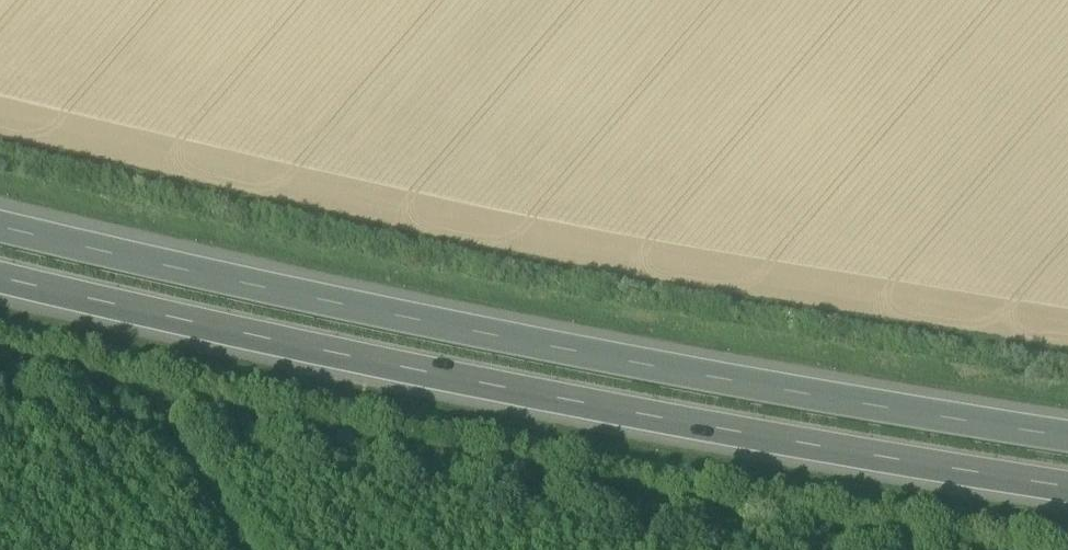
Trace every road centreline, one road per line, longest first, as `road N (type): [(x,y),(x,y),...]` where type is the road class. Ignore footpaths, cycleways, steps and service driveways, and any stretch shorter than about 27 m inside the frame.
road 1 (motorway): [(1067,428),(692,369),(0,221)]
road 2 (motorway): [(0,276),(689,417),(1067,478)]

